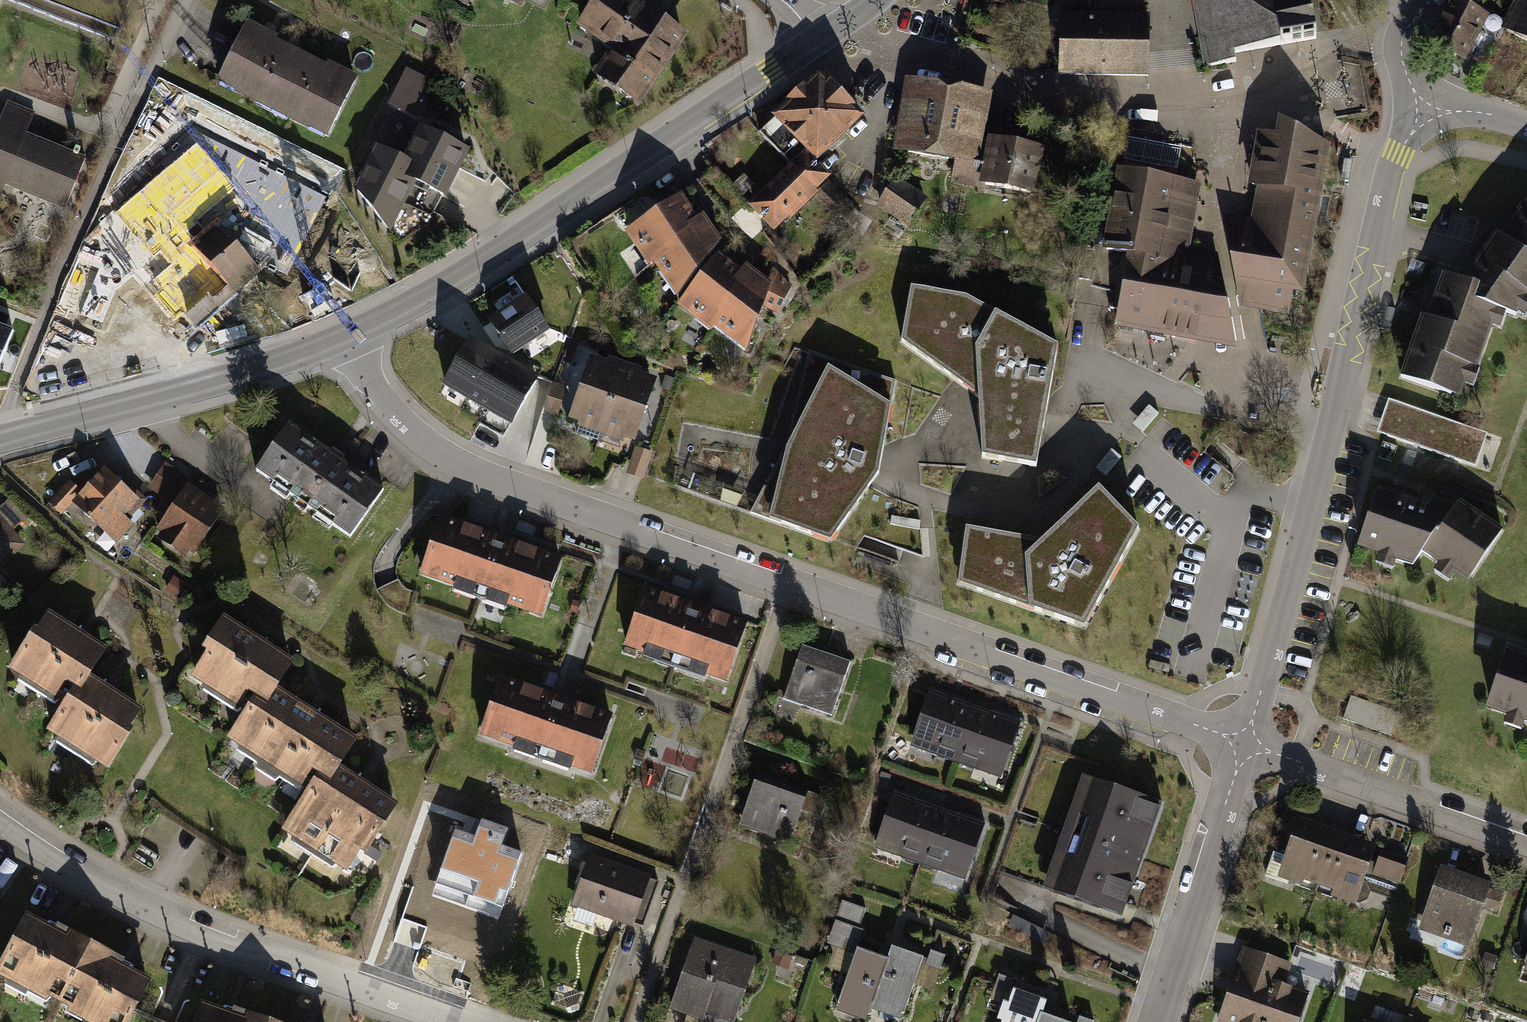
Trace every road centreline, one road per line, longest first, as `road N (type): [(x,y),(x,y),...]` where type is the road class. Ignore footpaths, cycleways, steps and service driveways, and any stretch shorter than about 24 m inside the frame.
road 1 (residential): [(350,335),(408,428),(460,463),(1242,746)]
road 2 (residential): [(1431,122),(1411,136),(1391,172),(1312,506),(1242,746)]
road 3 (residential): [(1401,43),(1328,50),(1260,91),(1100,103),(875,42),(850,18)]
road 4 (tertiary): [(820,39),(498,250),(350,335)]
road 5 (residential): [(0,821),(151,912),(466,1021)]
road 6 (tertiary): [(350,335),(250,371),(0,438)]
road 7 (residential): [(1242,746),(1526,843)]
road 8 (residential): [(1242,746),(1155,1021)]

